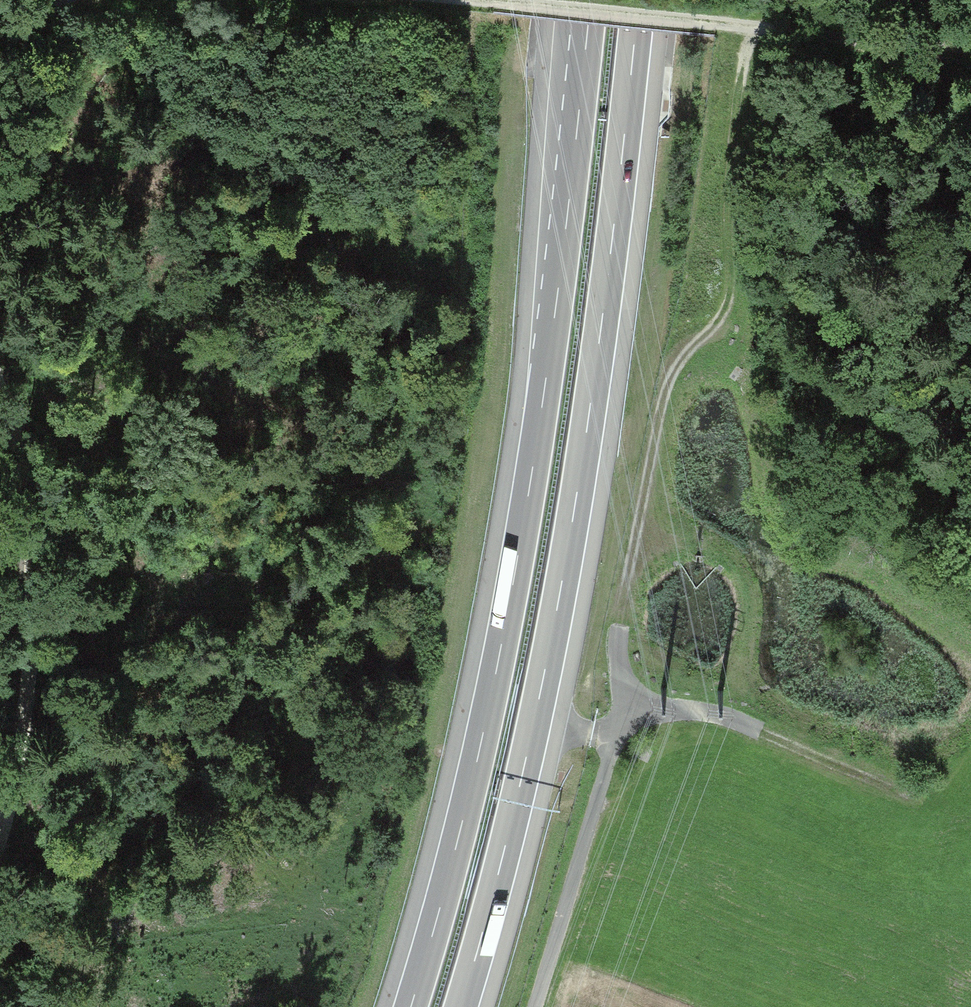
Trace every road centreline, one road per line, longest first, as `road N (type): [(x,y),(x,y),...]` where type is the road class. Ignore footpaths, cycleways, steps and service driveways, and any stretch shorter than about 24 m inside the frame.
road 1 (motorway): [(590,0),(523,525),(482,738),(411,1006)]
road 2 (motorway): [(461,1006),(557,609),(640,0)]
road 3 (track): [(534,1006),(626,700),(626,580),(672,371),(719,315),(737,258),(769,24)]
road 4 (track): [(431,0),(769,24),(878,39),(970,71)]
road 5 (track): [(0,397),(22,465),(32,643),(0,838)]
road 6 (track): [(626,700),(770,729),(916,793)]

